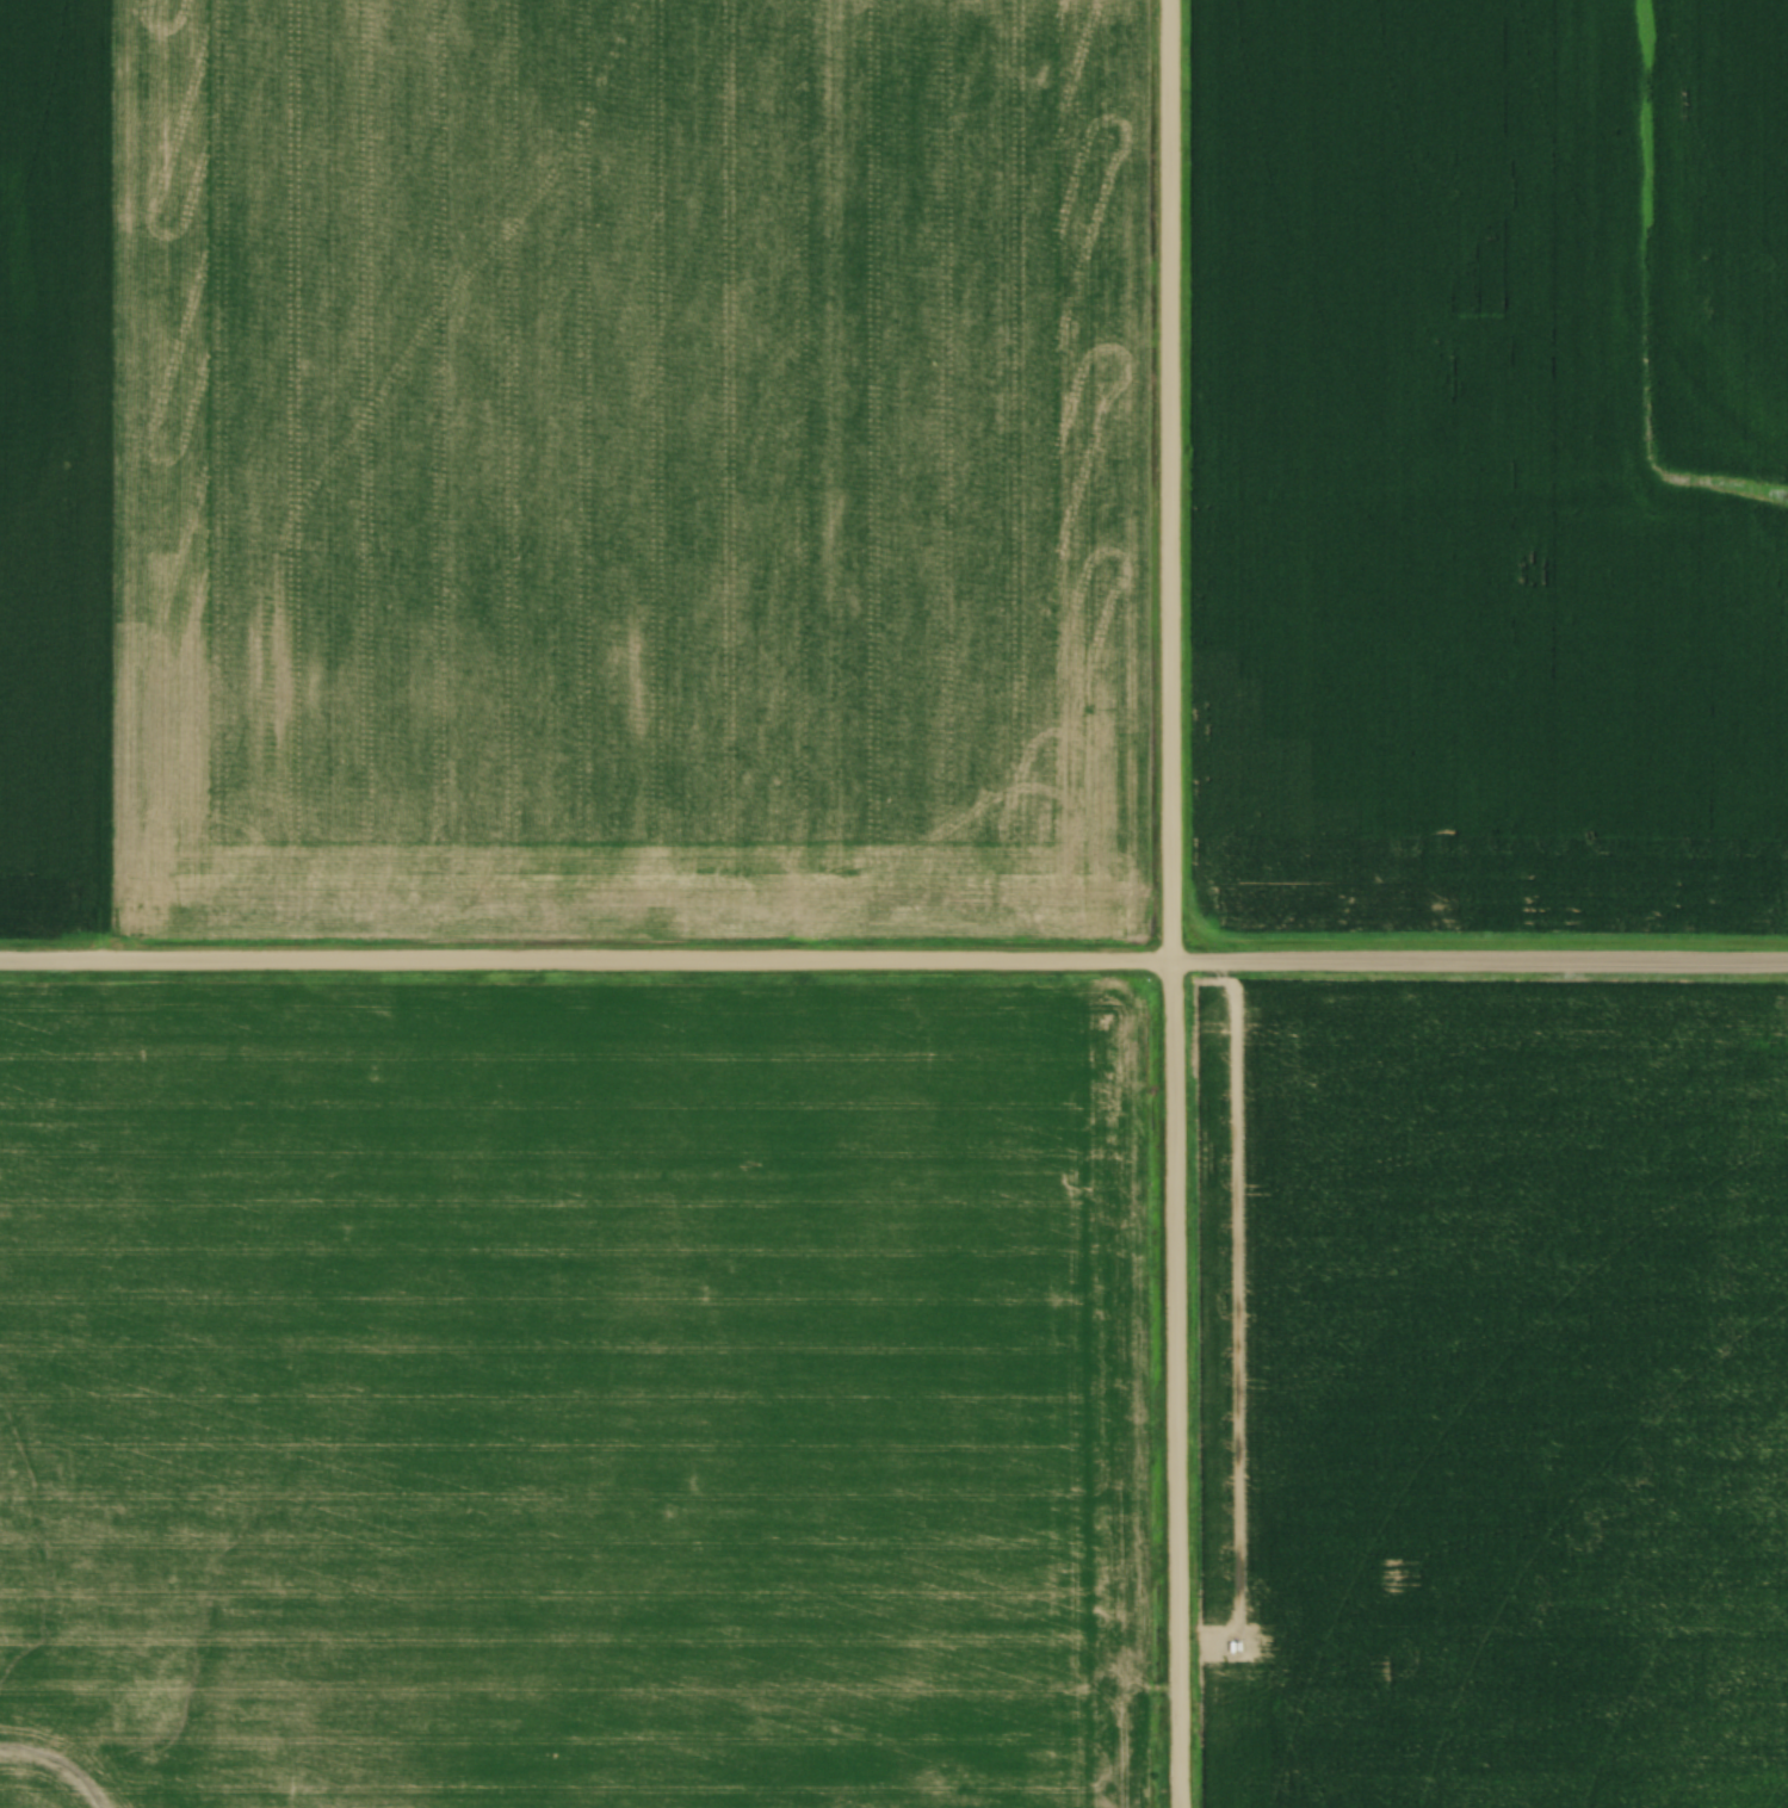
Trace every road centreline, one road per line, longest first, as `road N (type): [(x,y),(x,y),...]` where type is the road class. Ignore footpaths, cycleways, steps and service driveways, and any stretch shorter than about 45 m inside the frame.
road 1 (residential): [(1179,1807),(1168,886),(1169,0)]
road 2 (residential): [(0,967),(1787,965)]

